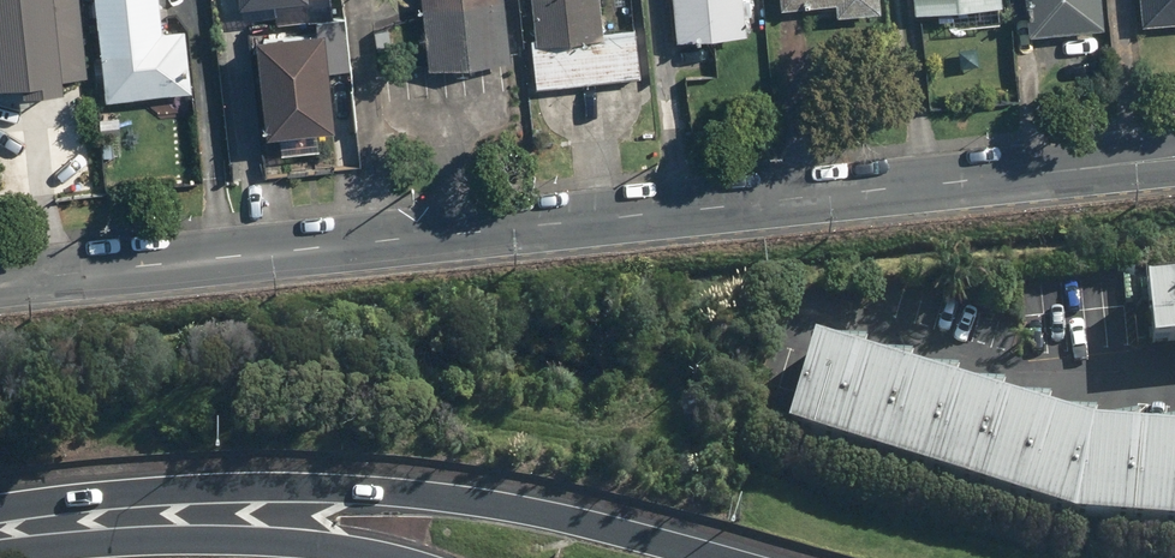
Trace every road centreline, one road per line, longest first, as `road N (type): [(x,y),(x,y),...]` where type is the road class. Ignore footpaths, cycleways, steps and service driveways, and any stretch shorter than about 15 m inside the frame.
road 1 (tertiary): [(0,277),(1174,159)]
road 2 (motorway): [(0,509),(236,487),(374,488),(497,503),(723,557)]
road 3 (motorway): [(0,555),(189,539),(385,557)]

